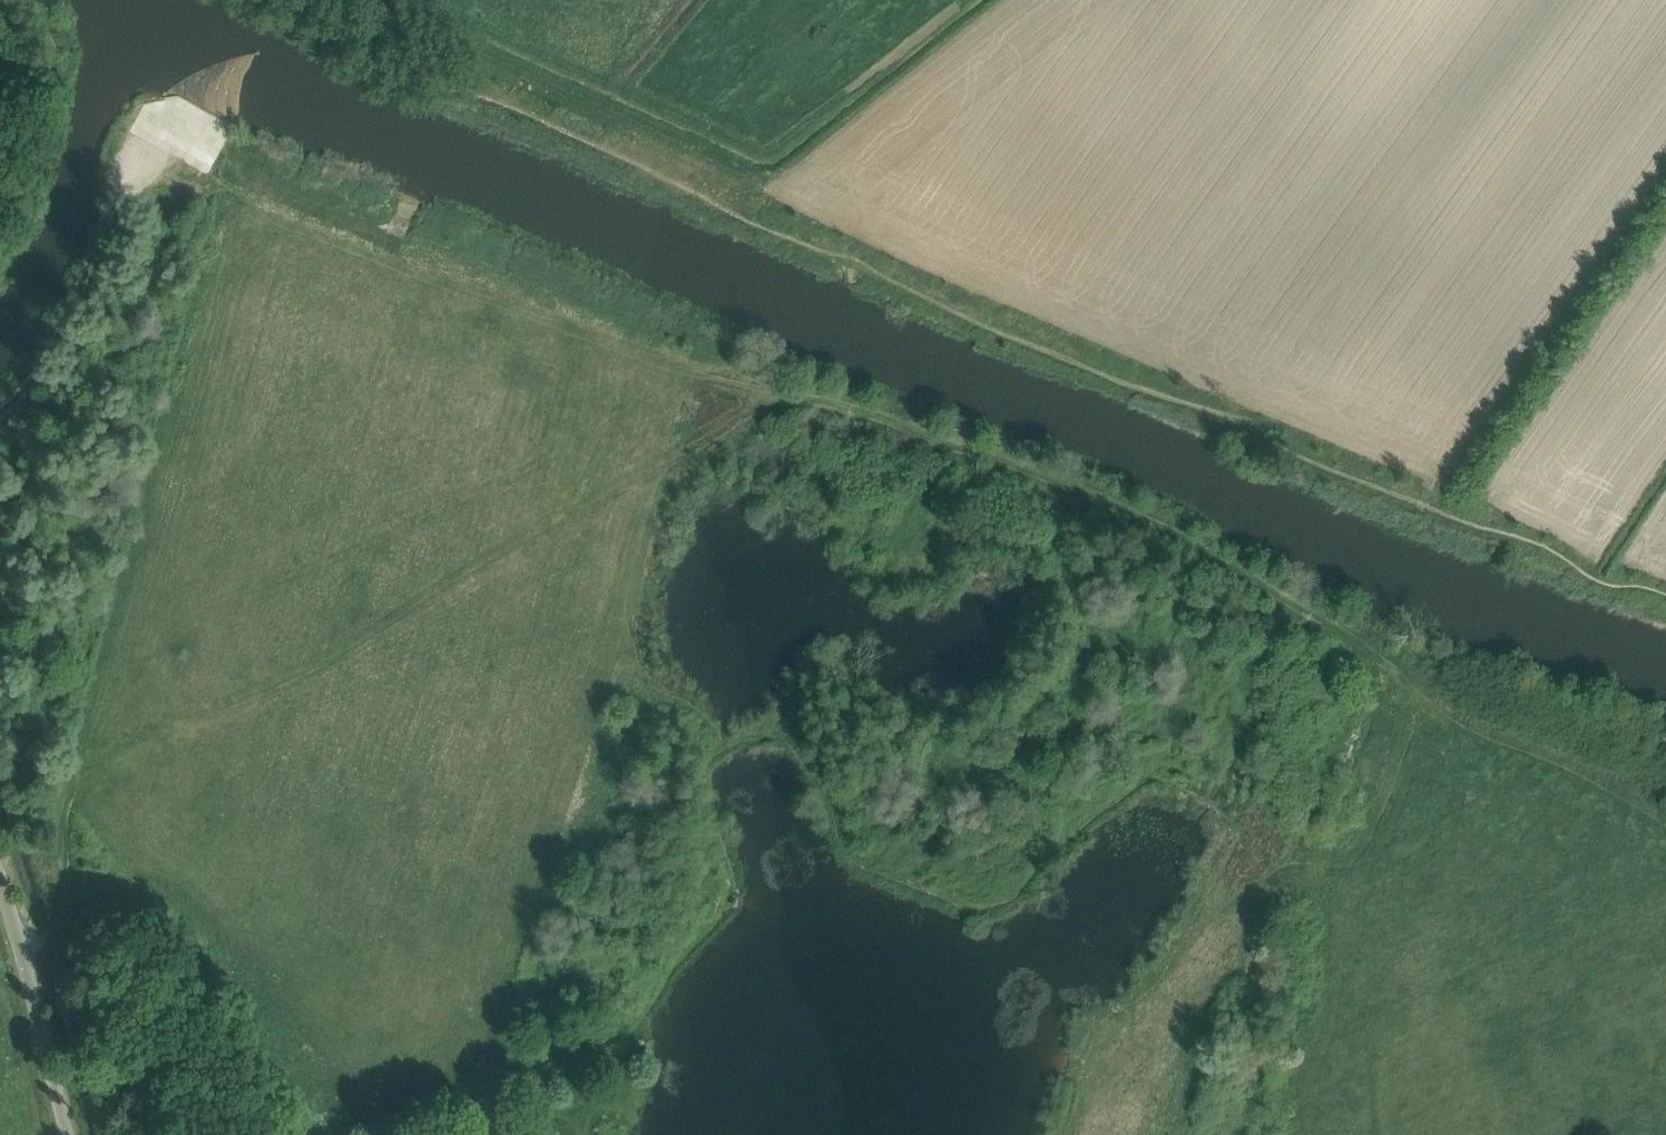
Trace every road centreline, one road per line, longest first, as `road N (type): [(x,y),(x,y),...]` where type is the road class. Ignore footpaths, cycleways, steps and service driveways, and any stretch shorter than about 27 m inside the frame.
road 1 (unclassified): [(67,1134),(0,877)]
road 2 (track): [(411,1134),(628,1099)]

